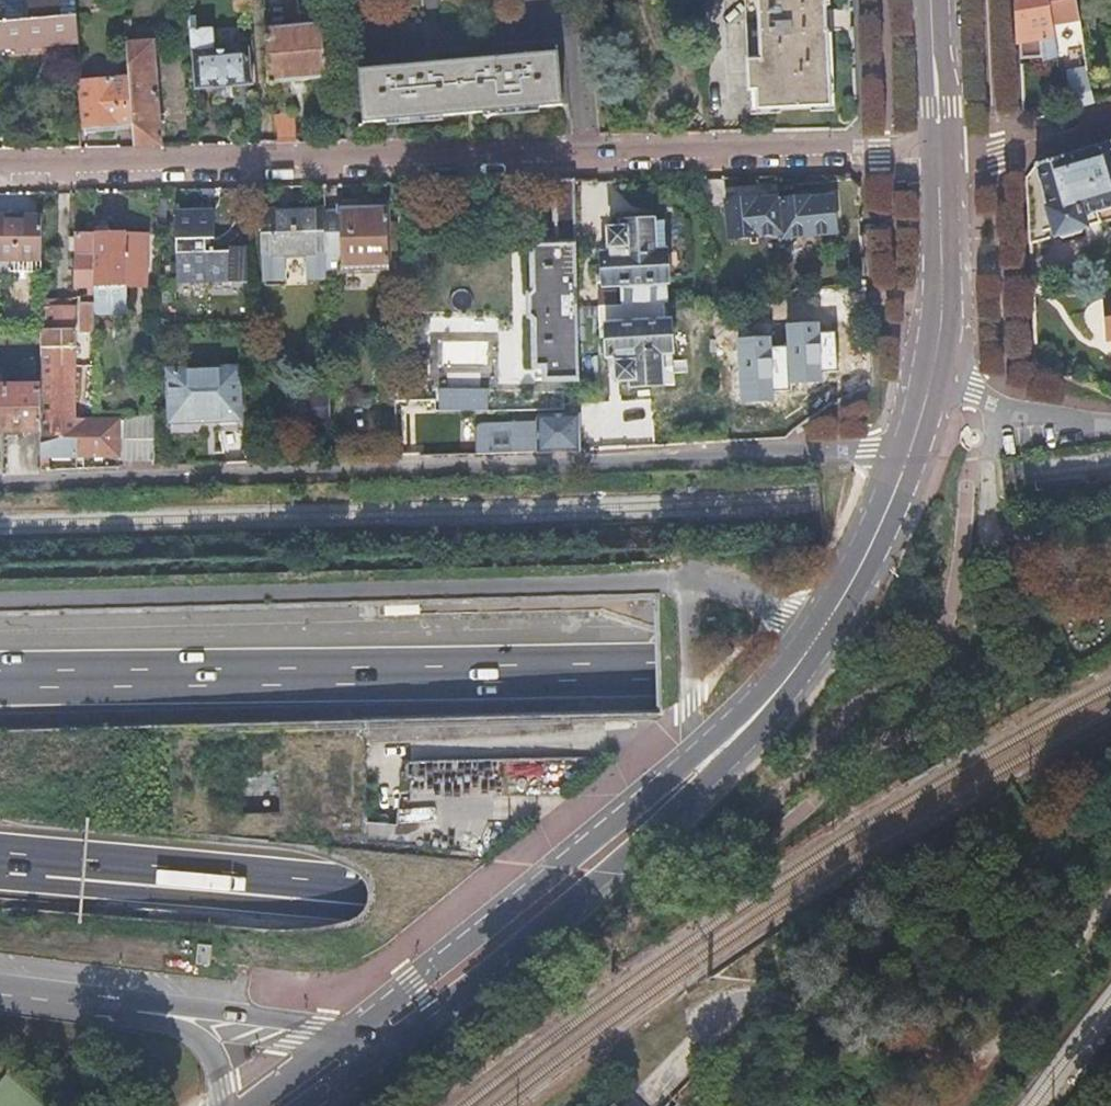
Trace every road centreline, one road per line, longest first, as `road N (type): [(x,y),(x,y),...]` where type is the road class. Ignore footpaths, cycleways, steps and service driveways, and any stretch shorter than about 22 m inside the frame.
road 1 (motorway): [(0,862),(1110,969)]
road 2 (motorway): [(1110,670),(649,660),(0,674)]
road 3 (residential): [(940,148),(0,173)]
road 4 (residential): [(909,457),(818,451),(0,488)]
road 5 (secondary): [(694,773),(327,1041)]
road 6 (secondary): [(369,1051),(652,836),(694,773)]
road 7 (secondary): [(694,773),(779,691),(823,628),(909,457)]
road 8 (secondary): [(933,383),(943,318),(940,148)]
road 9 (residential): [(933,383),(1041,422),(1110,429)]
road 10 (motorway): [(0,992),(182,1018)]
road 11 (residential): [(1110,120),(993,154),(940,148)]
road 12 (secondary): [(940,148),(933,0)]
road 13 (motorway): [(182,1018),(327,1041)]

